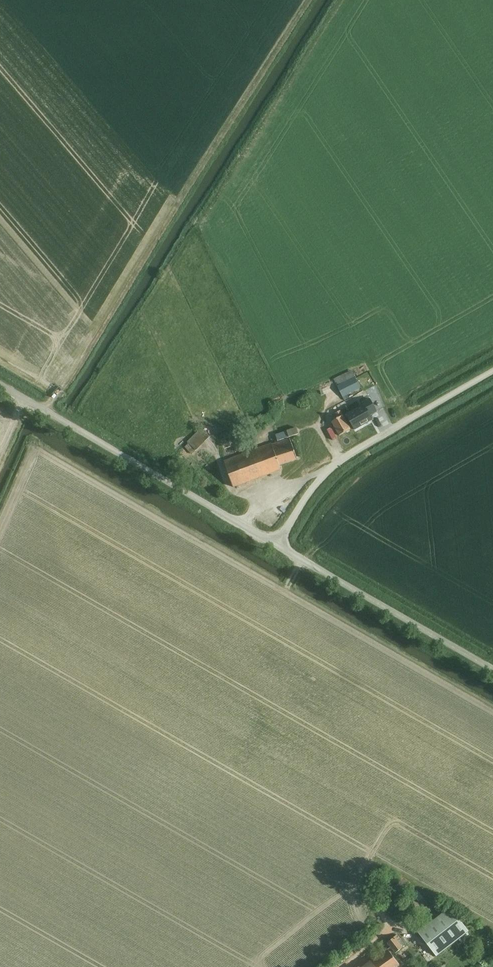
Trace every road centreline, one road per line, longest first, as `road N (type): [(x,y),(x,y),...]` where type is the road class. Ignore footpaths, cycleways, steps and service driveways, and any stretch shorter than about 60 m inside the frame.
road 1 (unclassified): [(278,545),(0,383)]
road 2 (unclassified): [(278,545),(323,482),(378,437),(492,375)]
road 3 (unclassified): [(492,669),(278,545)]

